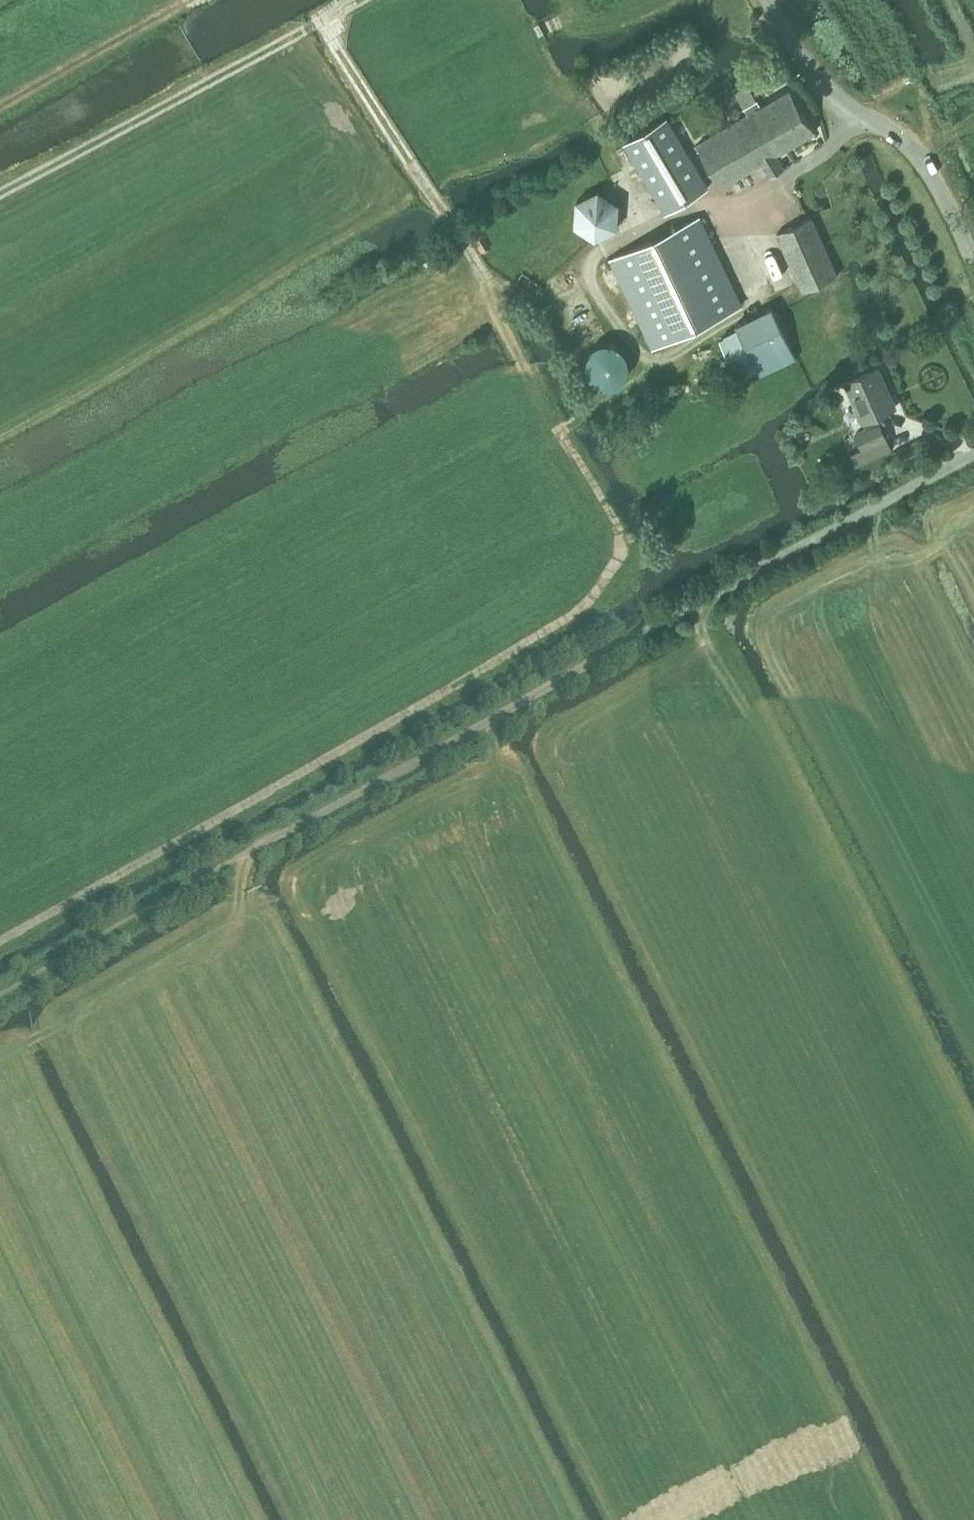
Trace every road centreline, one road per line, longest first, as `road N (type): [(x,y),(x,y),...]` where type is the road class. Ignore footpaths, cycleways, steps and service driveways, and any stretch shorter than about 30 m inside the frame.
road 1 (track): [(589,258),(646,359),(643,378),(558,434),(620,535),(618,564),(589,601),(569,620),(0,942)]
road 2 (track): [(357,0),(0,195)]
road 3 (unclassified): [(973,263),(953,211),(910,146),(814,76),(768,0)]

